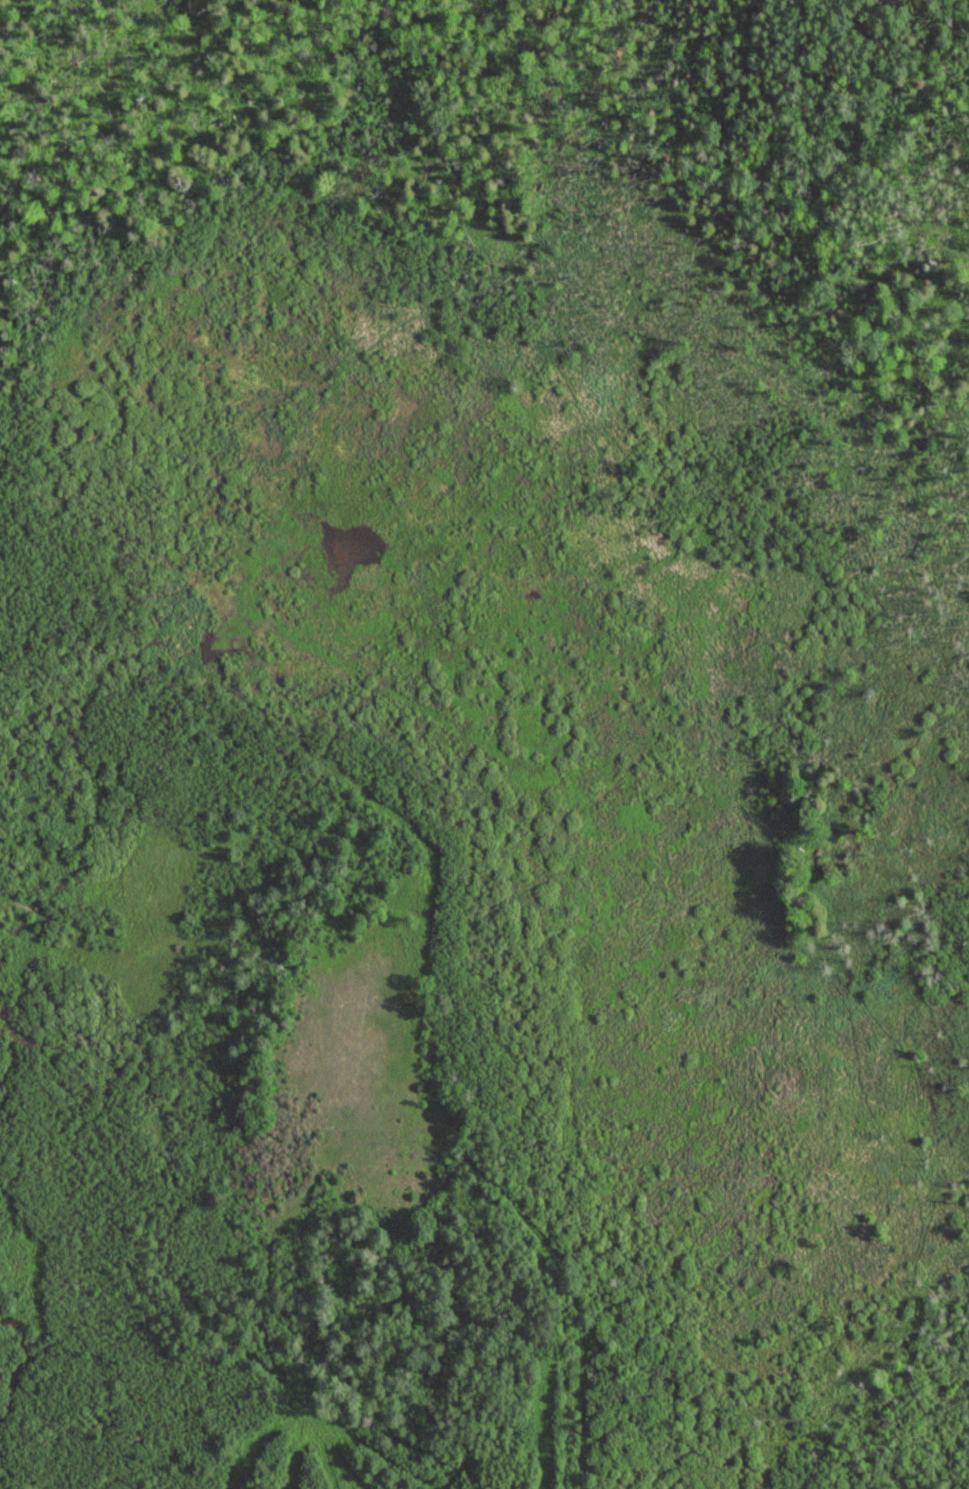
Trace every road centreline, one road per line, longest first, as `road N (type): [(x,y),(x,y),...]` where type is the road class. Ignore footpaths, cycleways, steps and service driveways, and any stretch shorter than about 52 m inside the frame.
road 1 (track): [(582,1488),(580,1341),(556,1265),(460,1151),(370,1065)]

